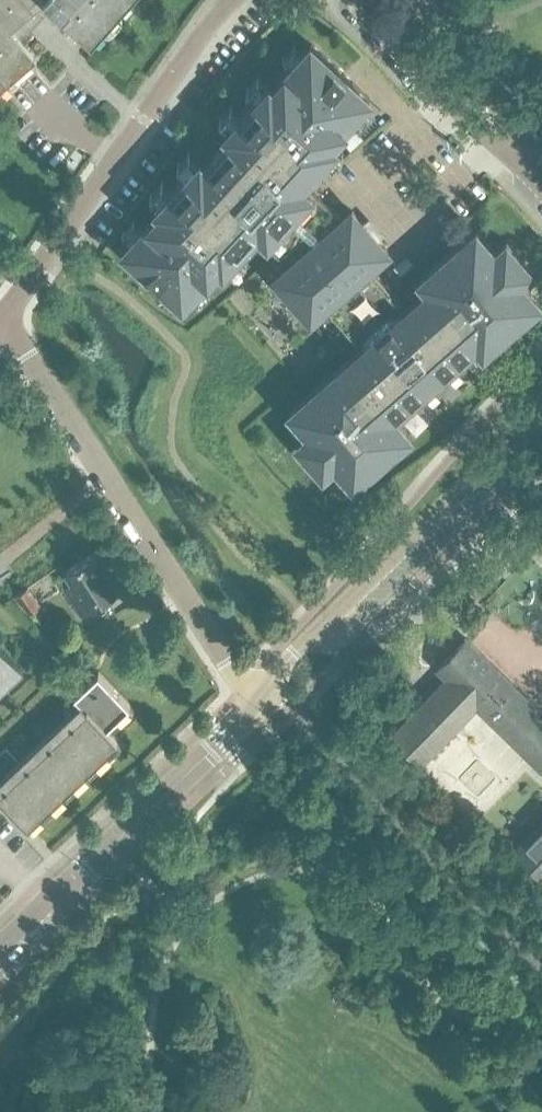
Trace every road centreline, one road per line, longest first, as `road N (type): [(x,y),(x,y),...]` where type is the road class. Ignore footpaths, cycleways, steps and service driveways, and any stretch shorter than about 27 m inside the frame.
road 1 (residential): [(3,319),(228,662),(262,690)]
road 2 (residential): [(541,964),(299,713),(262,690)]
road 3 (residential): [(3,319),(231,0)]
road 4 (residential): [(262,690),(493,455),(541,422)]
road 5 (residential): [(0,950),(239,722),(262,690)]
road 6 (residential): [(354,0),(454,107),(513,144)]
road 7 (residential): [(513,144),(491,82),(439,0)]

